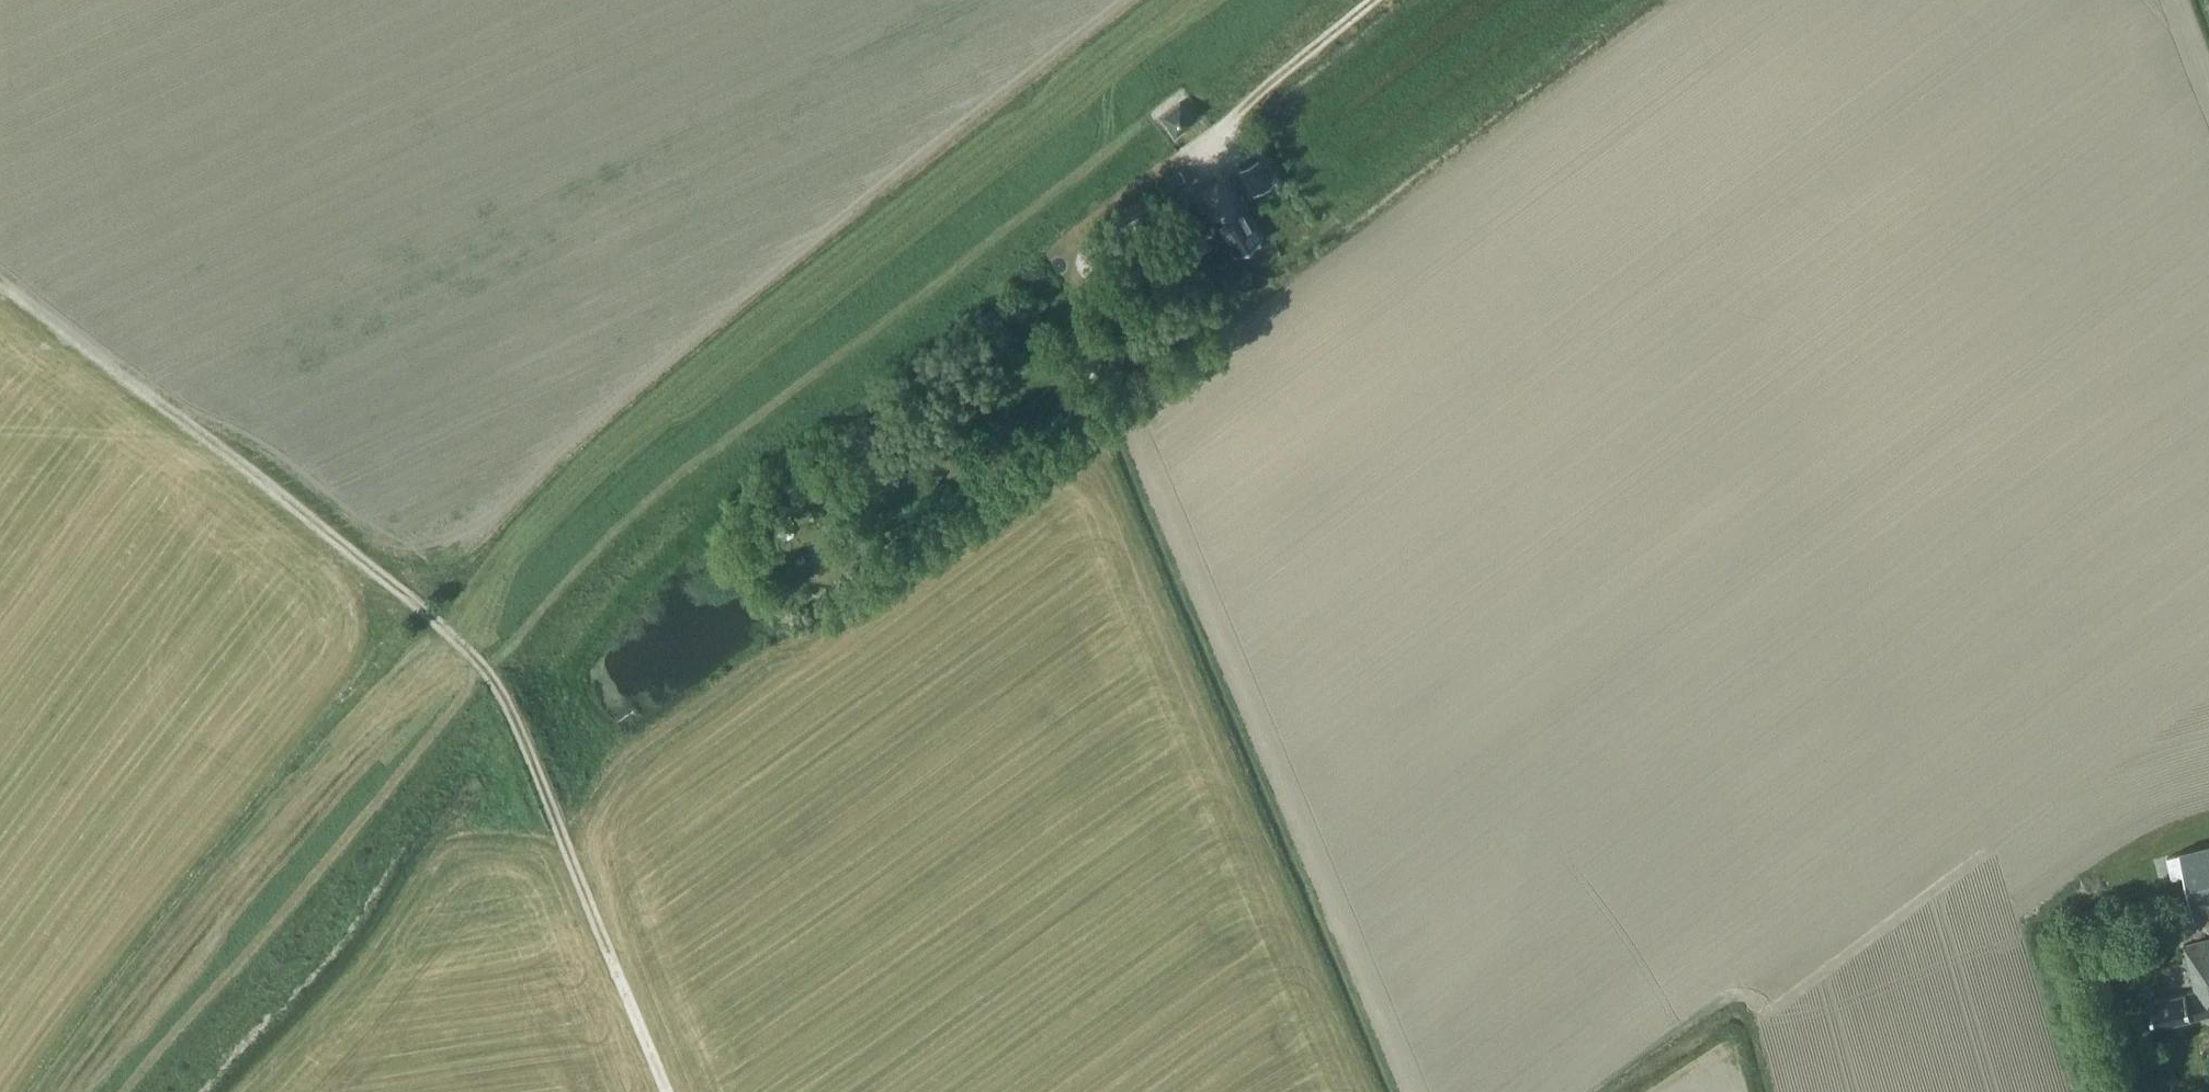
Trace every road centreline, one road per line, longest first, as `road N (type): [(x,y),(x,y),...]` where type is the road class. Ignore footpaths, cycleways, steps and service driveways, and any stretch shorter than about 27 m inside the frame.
road 1 (track): [(668,1091),(493,679),(281,498)]

